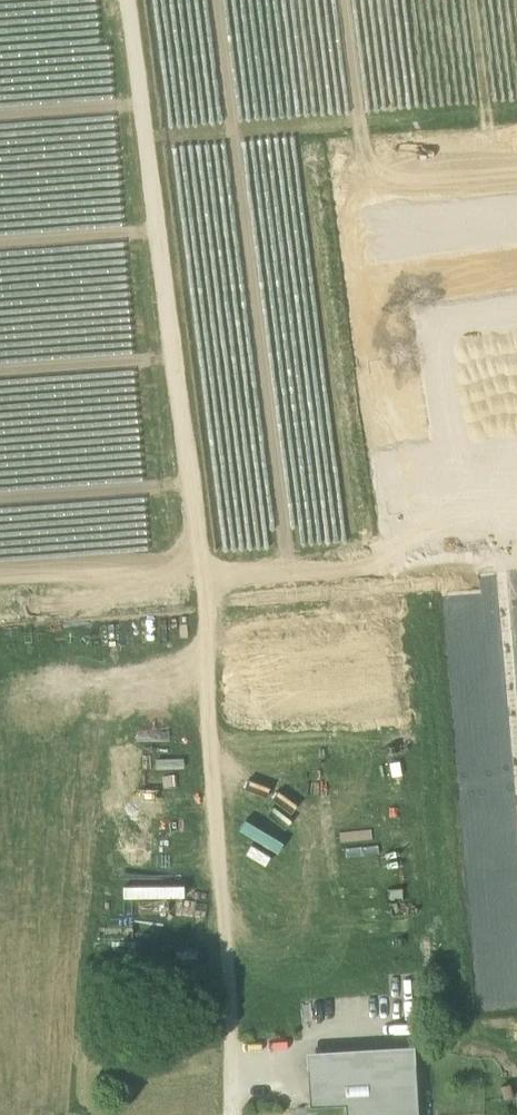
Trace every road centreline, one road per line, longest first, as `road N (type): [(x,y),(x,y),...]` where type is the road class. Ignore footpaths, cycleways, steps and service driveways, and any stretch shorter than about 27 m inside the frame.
road 1 (track): [(126,0),(206,594),(232,1114)]

